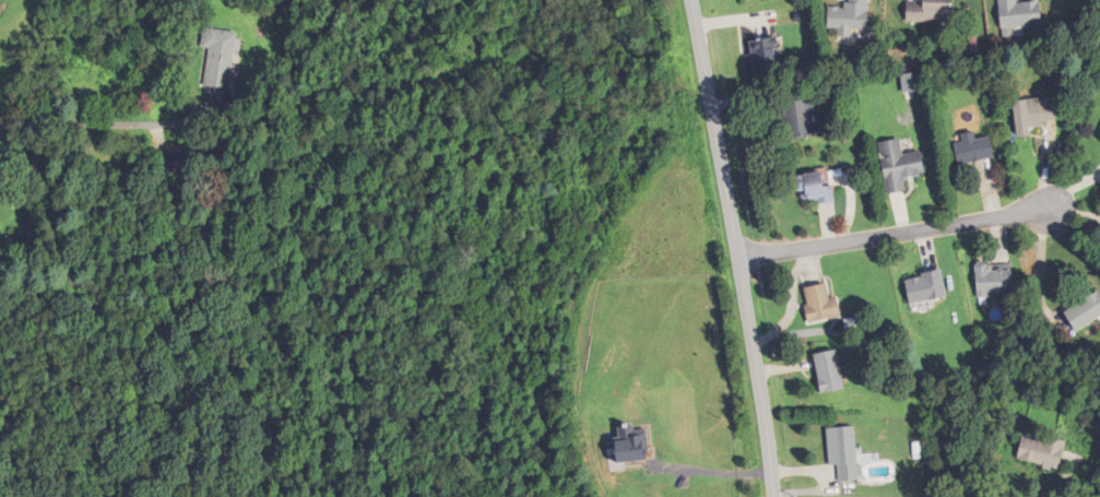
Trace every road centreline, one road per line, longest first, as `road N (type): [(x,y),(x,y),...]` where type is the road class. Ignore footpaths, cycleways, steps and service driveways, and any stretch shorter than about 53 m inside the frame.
road 1 (residential): [(773,496),(743,256),(694,0)]
road 2 (residential): [(743,256),(1053,210)]
road 3 (residential): [(0,125),(144,123)]

